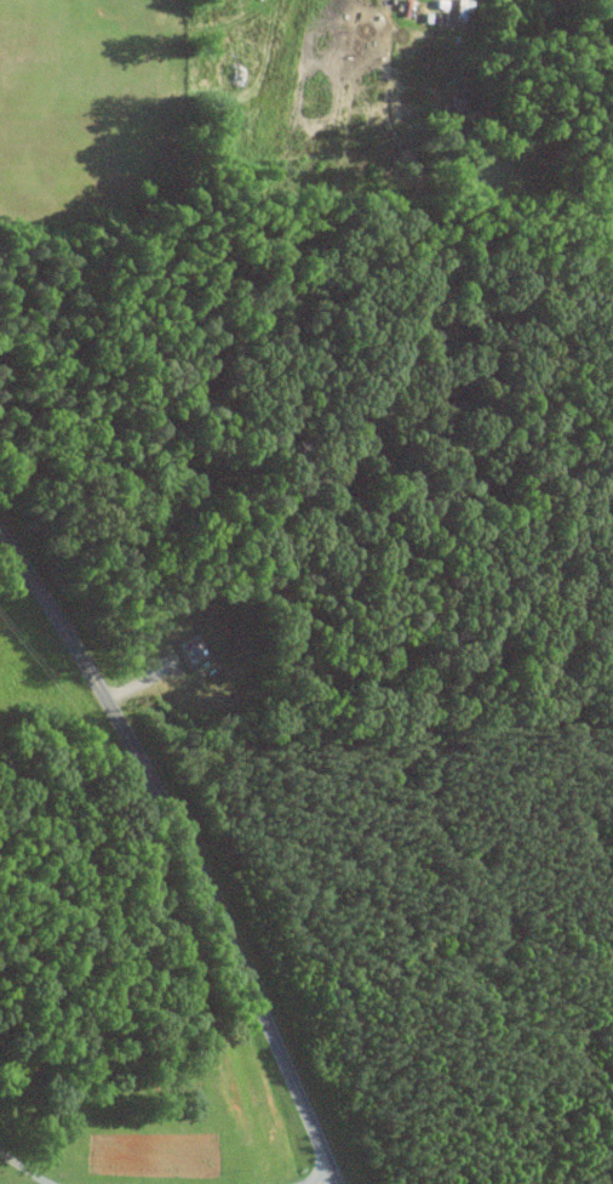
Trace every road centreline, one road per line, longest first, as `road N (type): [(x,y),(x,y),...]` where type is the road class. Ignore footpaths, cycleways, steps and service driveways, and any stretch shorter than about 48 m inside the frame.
road 1 (residential): [(339,1183),(111,707),(0,539)]

